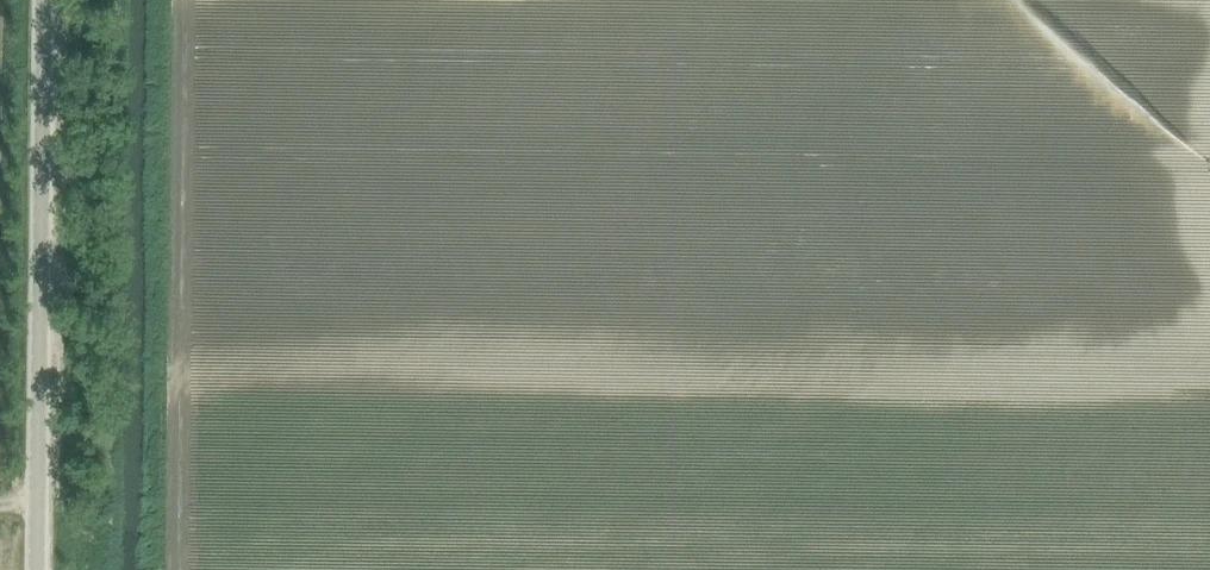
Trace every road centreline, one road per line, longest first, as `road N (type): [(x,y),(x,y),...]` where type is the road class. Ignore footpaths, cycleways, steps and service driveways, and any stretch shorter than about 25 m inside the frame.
road 1 (unclassified): [(37,569),(44,0)]

